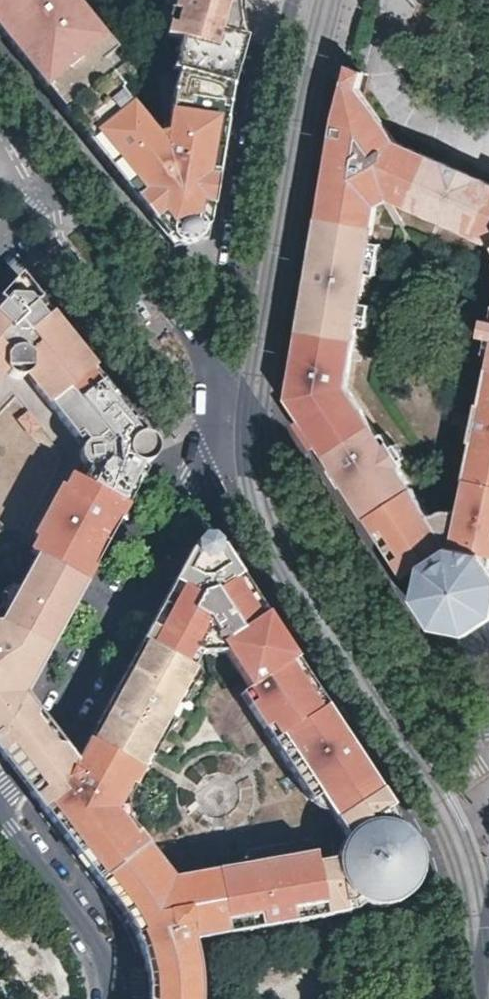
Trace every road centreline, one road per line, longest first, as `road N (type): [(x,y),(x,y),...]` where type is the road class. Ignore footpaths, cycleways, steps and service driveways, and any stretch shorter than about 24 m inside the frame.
road 1 (residential): [(218,379),(207,451),(186,497),(30,765),(0,789)]
road 2 (tertiary): [(488,730),(452,727),(432,710),(218,379)]
road 3 (residential): [(218,379),(285,0)]
road 4 (tertiary): [(218,379),(60,183)]
road 5 (residential): [(111,998),(108,960),(94,932),(0,815)]

